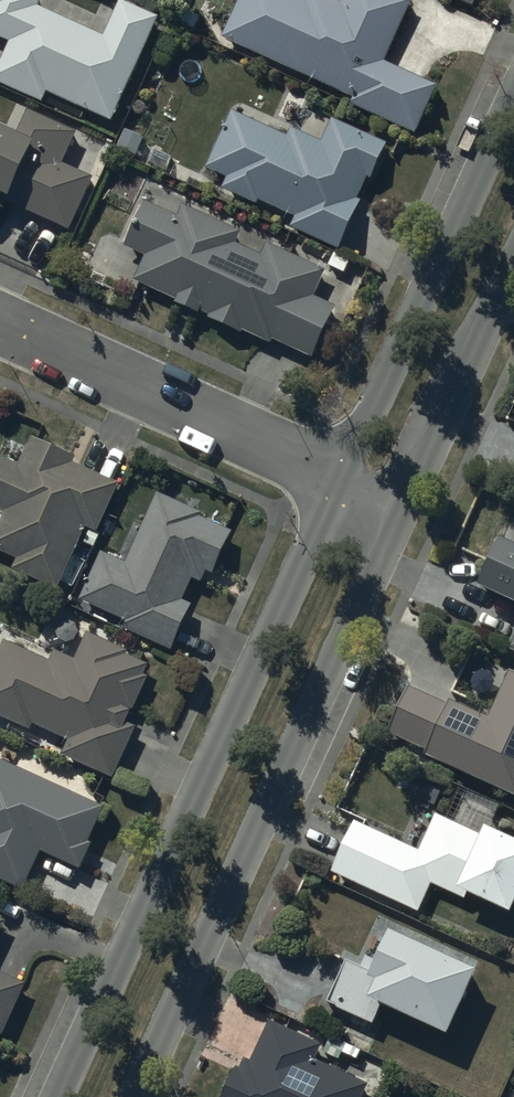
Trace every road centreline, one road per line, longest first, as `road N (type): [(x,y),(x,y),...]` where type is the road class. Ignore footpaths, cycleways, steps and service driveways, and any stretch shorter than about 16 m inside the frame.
road 1 (tertiary): [(61,1096),(342,481)]
road 2 (tertiary): [(403,508),(136,1096)]
road 3 (tertiary): [(342,481),(513,102)]
road 4 (residential): [(342,481),(0,323)]
road 5 (tertiary): [(513,266),(403,508)]

